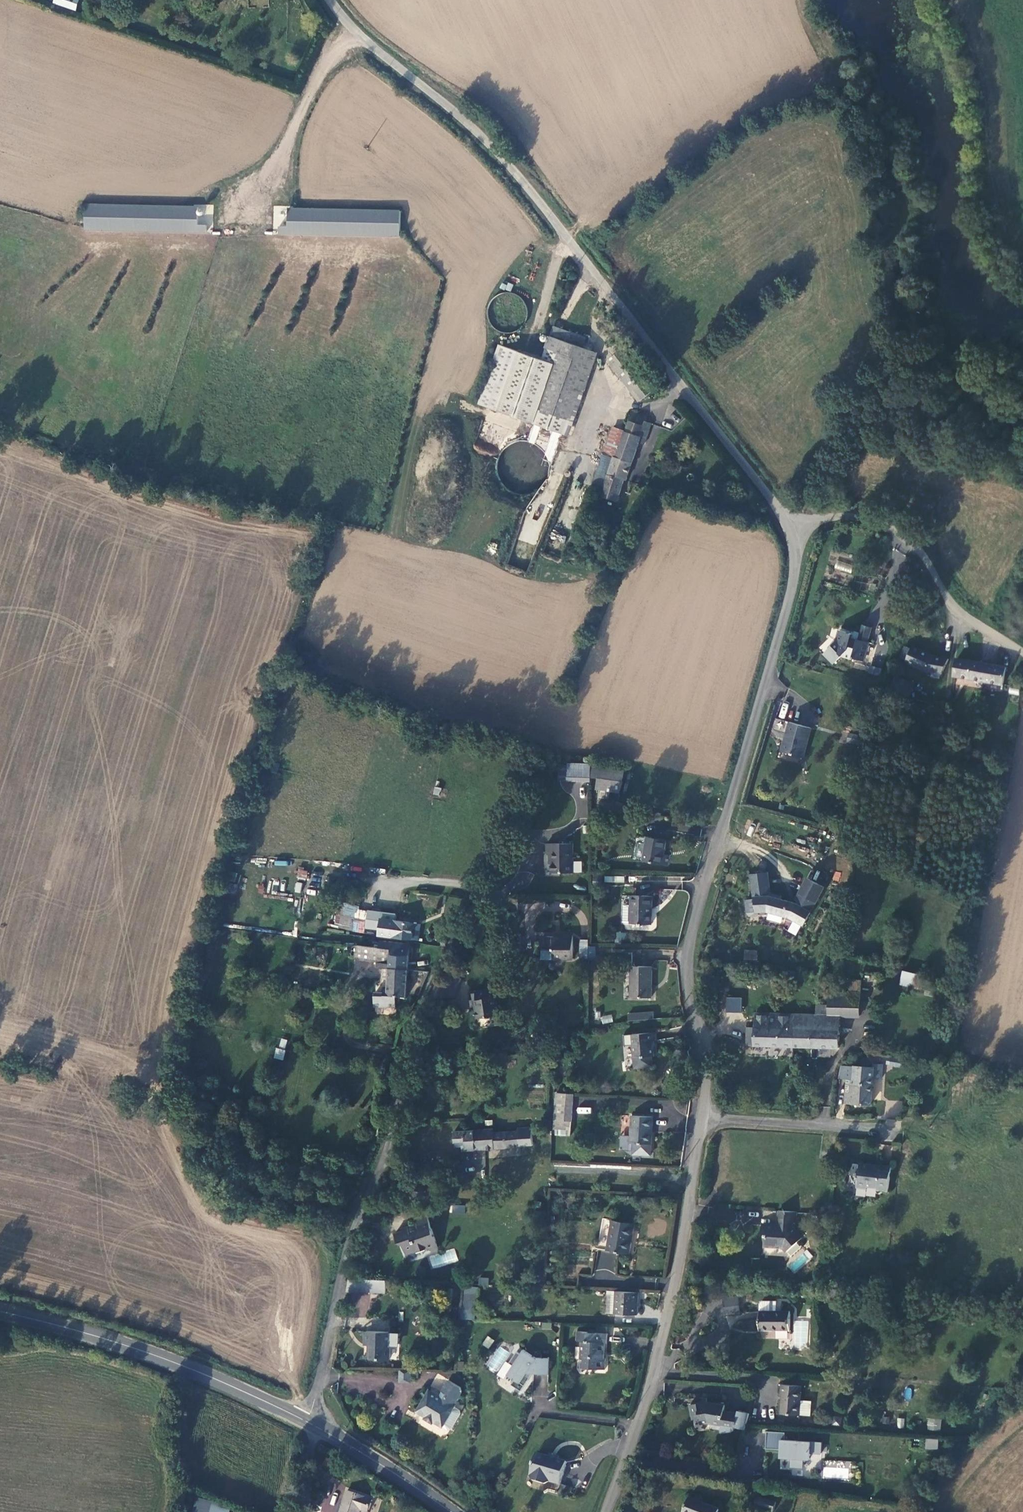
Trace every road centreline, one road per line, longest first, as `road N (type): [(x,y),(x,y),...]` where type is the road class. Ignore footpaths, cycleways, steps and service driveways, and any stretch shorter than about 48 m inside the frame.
road 1 (unclassified): [(606,1511),(655,1369),(704,1084),(681,949),(729,819),(795,564),(792,531)]
road 2 (unclassified): [(792,531),(533,193),(488,142),(329,0)]
road 3 (unclassified): [(314,1425),(355,1225),(424,996),(486,876)]
road 4 (secondary): [(0,1310),(168,1360),(314,1425)]
road 5 (unclassified): [(792,531),(834,516),(891,531),(957,608),(1022,654)]
road 6 (secondary): [(314,1425),(451,1511)]

